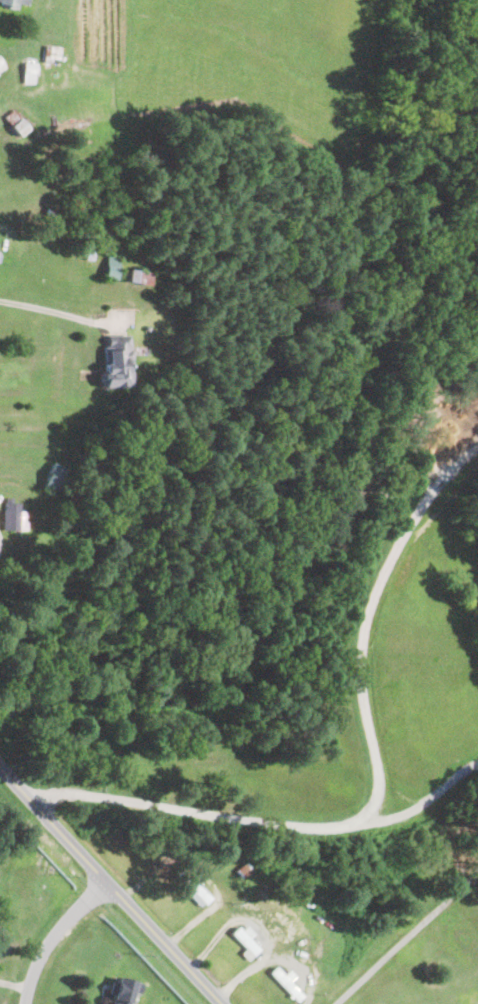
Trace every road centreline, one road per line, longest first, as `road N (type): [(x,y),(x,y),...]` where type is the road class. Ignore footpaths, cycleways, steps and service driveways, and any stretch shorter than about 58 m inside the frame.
road 1 (residential): [(223,1003),(0,767)]
road 2 (residential): [(24,1003),(53,938),(107,881)]

